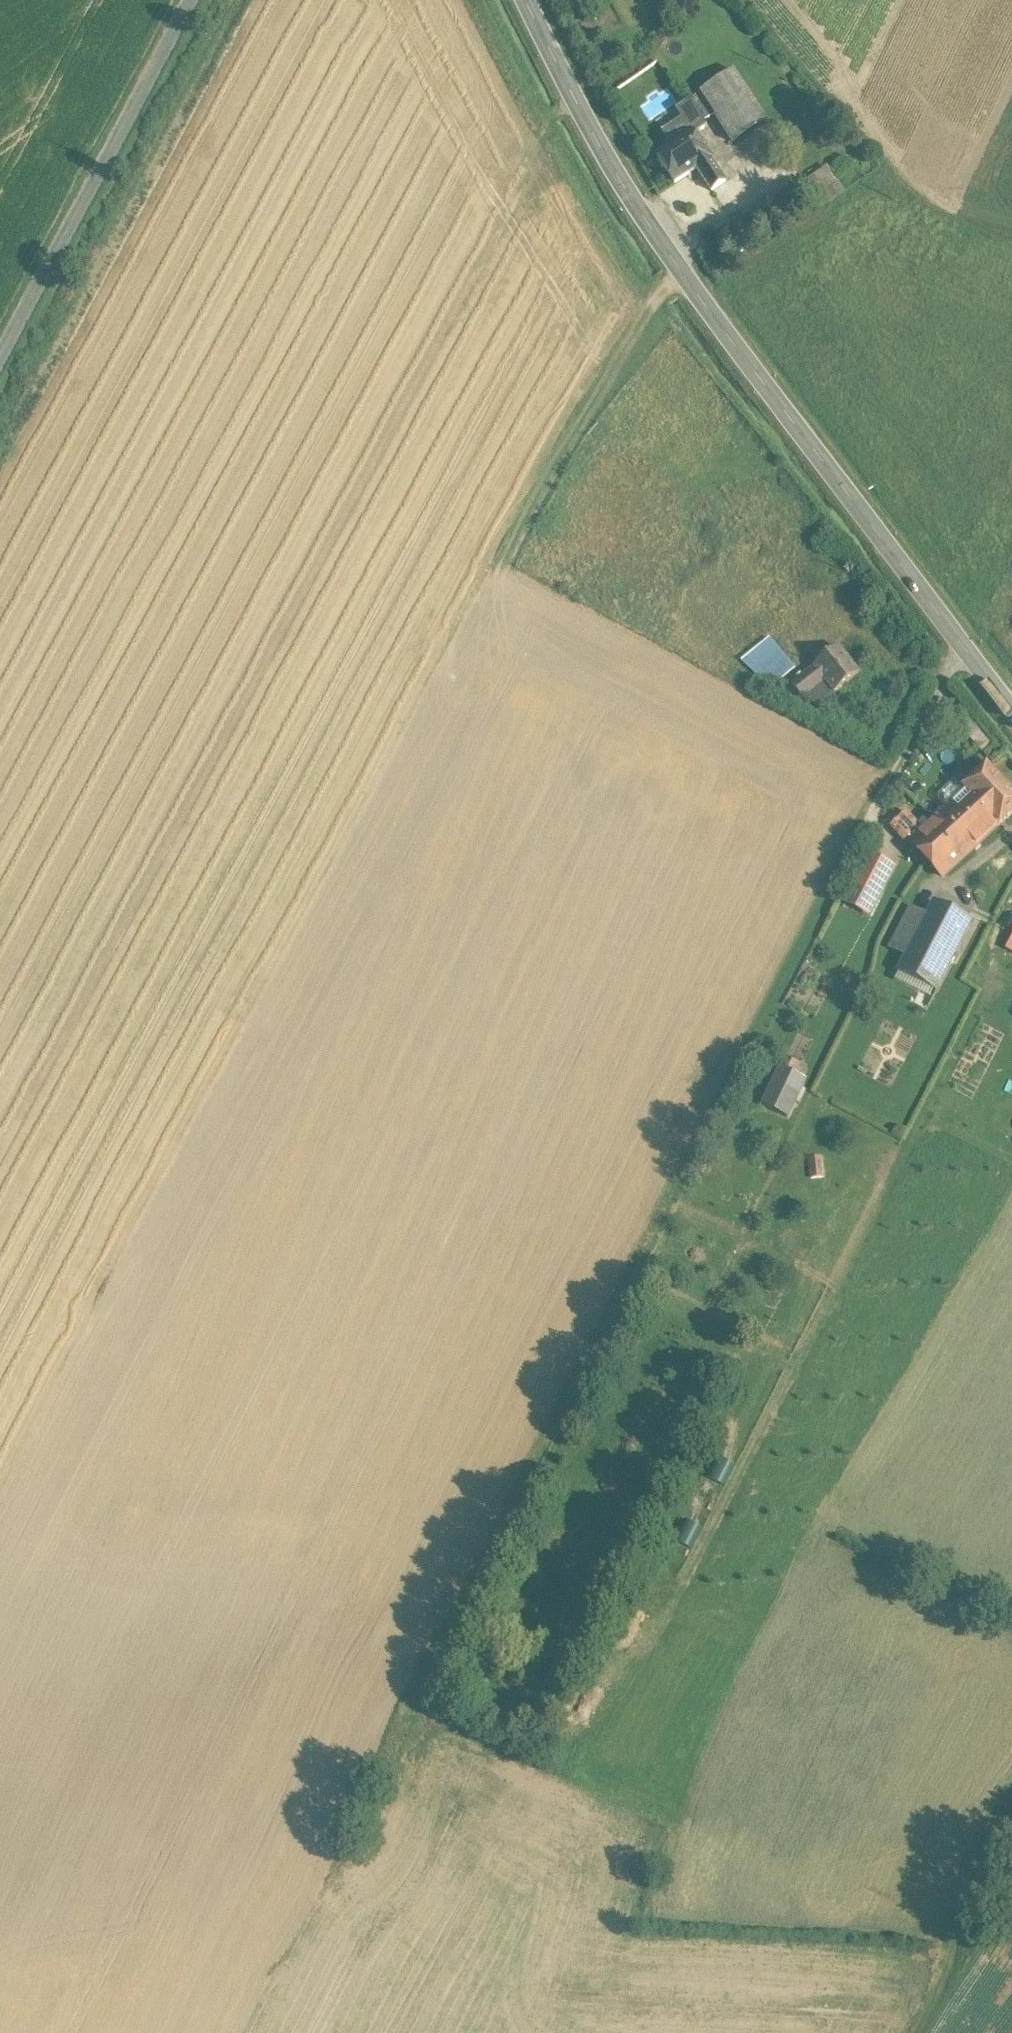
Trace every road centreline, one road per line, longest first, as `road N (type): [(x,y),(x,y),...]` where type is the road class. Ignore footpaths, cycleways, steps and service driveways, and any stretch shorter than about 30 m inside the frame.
road 1 (secondary): [(1011,709),(699,295),(612,165),(523,0)]
road 2 (unclassified): [(191,0),(0,358)]

